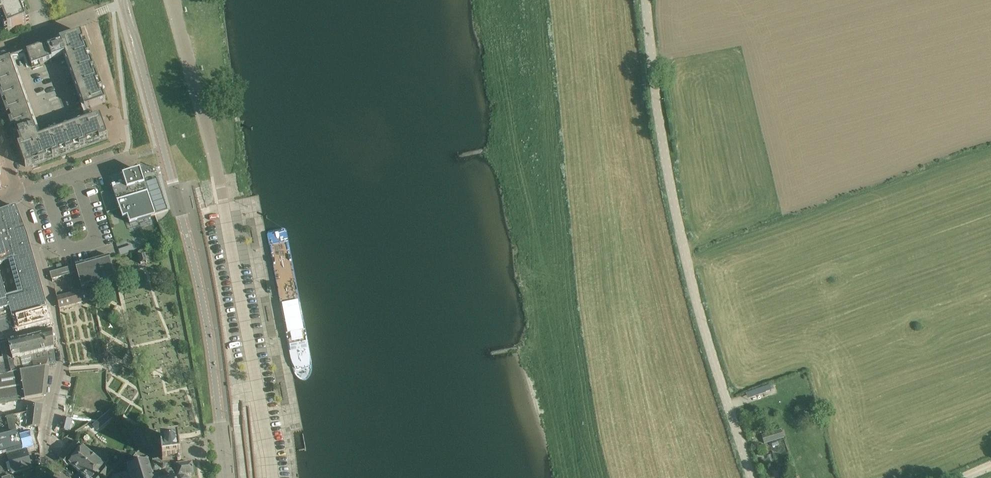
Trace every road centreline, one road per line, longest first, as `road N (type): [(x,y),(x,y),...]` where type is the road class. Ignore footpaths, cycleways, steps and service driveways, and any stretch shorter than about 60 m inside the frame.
road 1 (tertiary): [(752,477),(673,197),(647,0)]
road 2 (unclassified): [(272,477),(214,153),(173,0)]
road 3 (secondary): [(211,332),(124,0)]
road 4 (residential): [(56,477),(47,447),(59,345),(19,196)]
road 5 (secondary): [(211,332),(227,477)]

